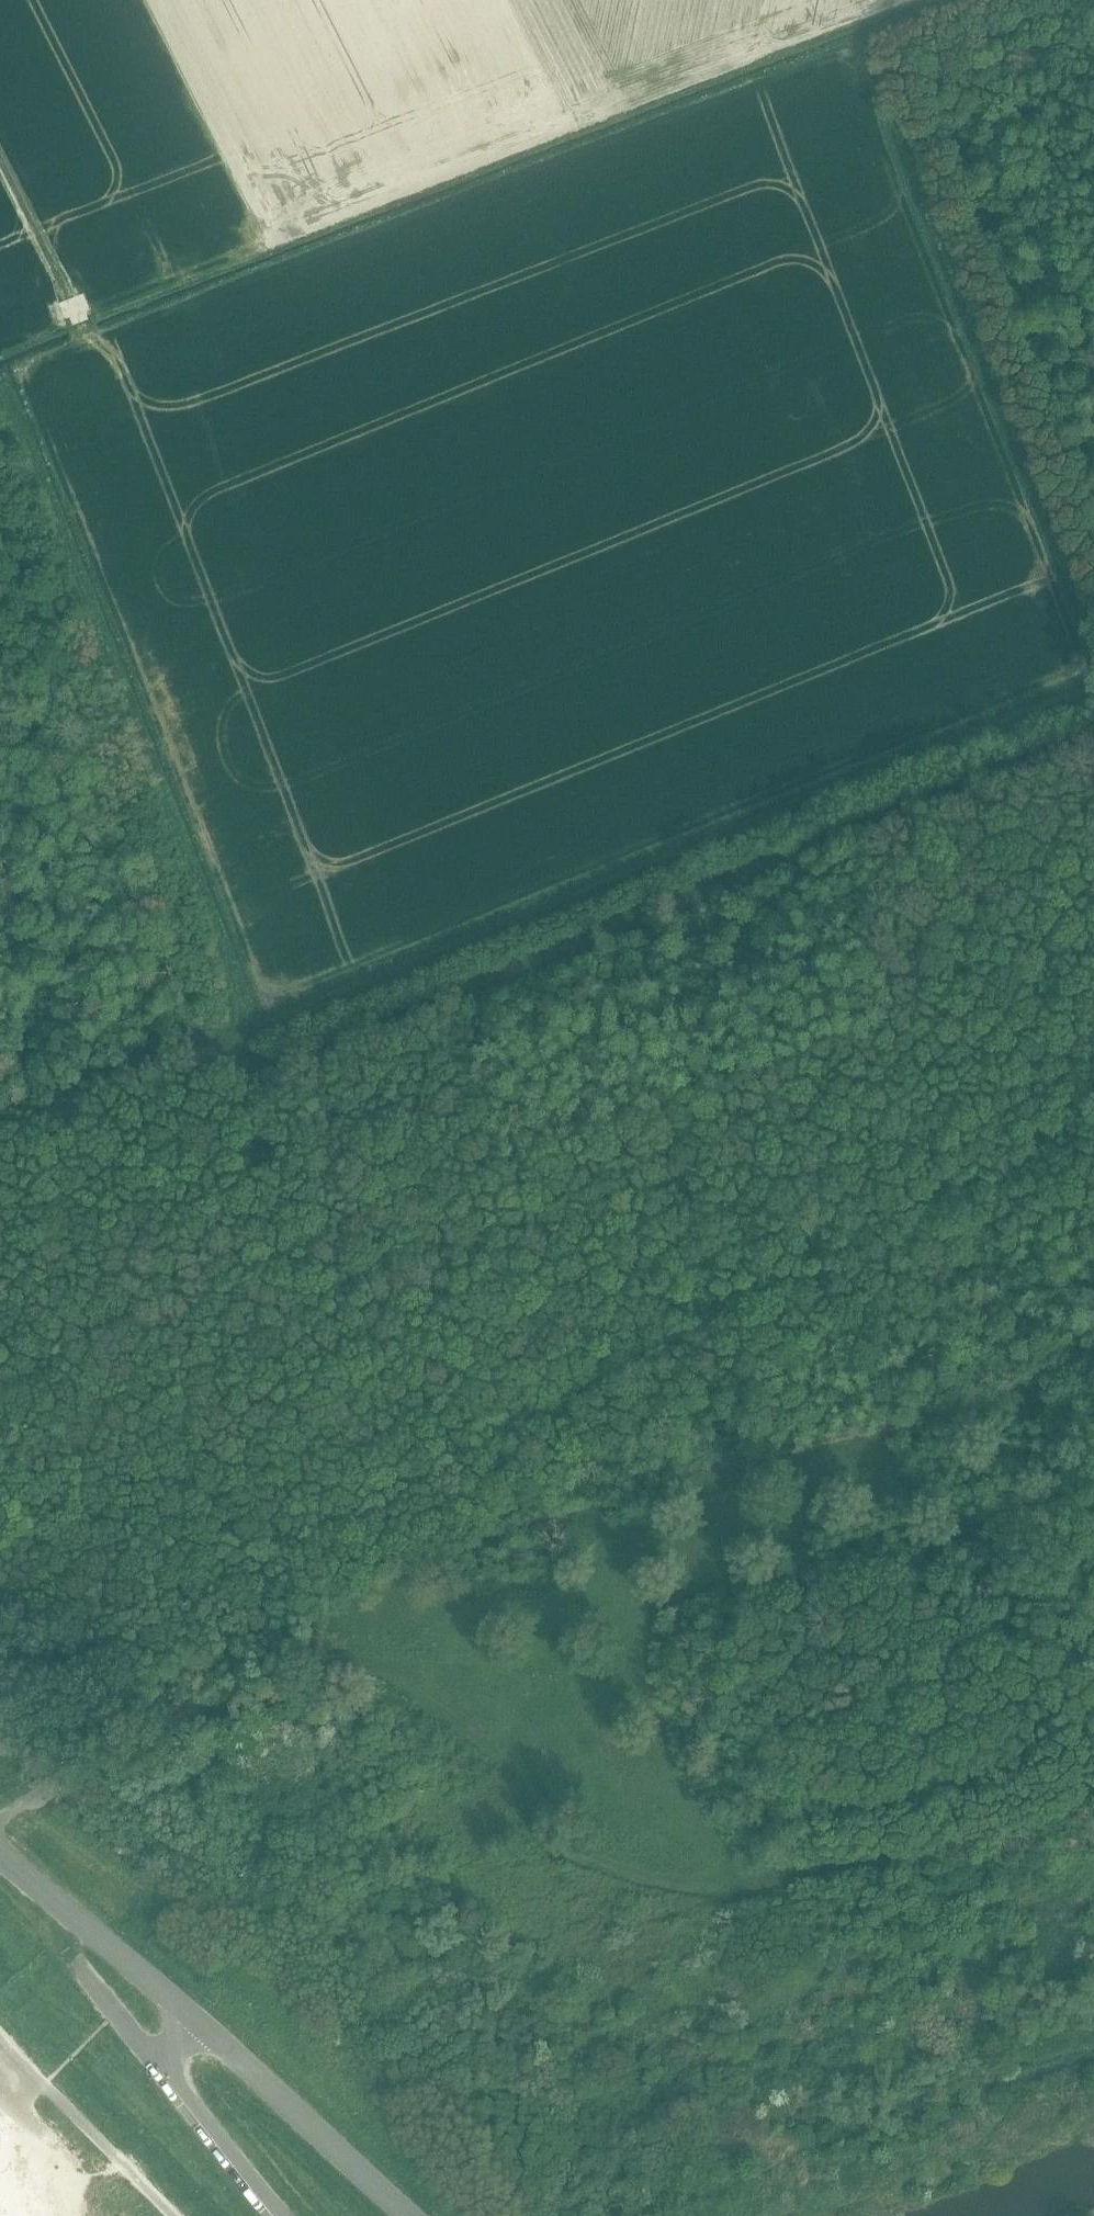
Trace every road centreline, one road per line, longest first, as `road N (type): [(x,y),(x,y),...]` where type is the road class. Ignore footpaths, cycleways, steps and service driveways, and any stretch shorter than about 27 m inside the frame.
road 1 (track): [(0,1087),(141,1049),(273,1040),(606,955),(687,897),(1033,796),(1093,748)]
road 2 (track): [(1093,1753),(1055,1775),(622,1897),(308,1616)]
road 3 (unclassified): [(410,2215),(199,2021)]
road 4 (unclassified): [(199,2021),(0,1854)]
road 5 (track): [(308,1616),(91,1756)]
road 6 (unclassified): [(199,2021),(164,2064),(285,2215)]
road 7 (track): [(91,1756),(0,1631)]

